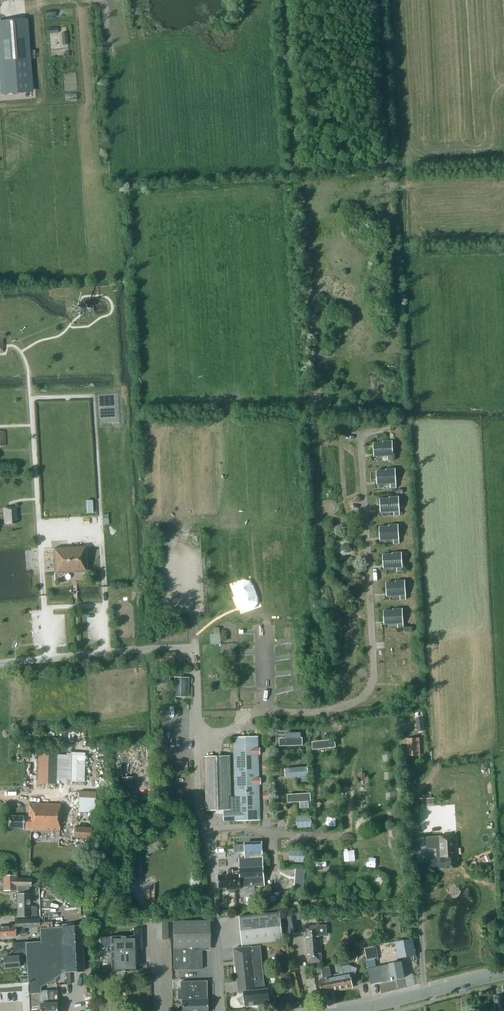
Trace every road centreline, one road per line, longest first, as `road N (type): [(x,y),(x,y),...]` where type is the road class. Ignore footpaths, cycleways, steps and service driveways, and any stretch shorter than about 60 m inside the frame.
road 1 (tertiary): [(346,1010),(503,975)]
road 2 (track): [(348,835),(205,830)]
road 3 (track): [(328,711),(328,729),(313,729),(318,835)]

